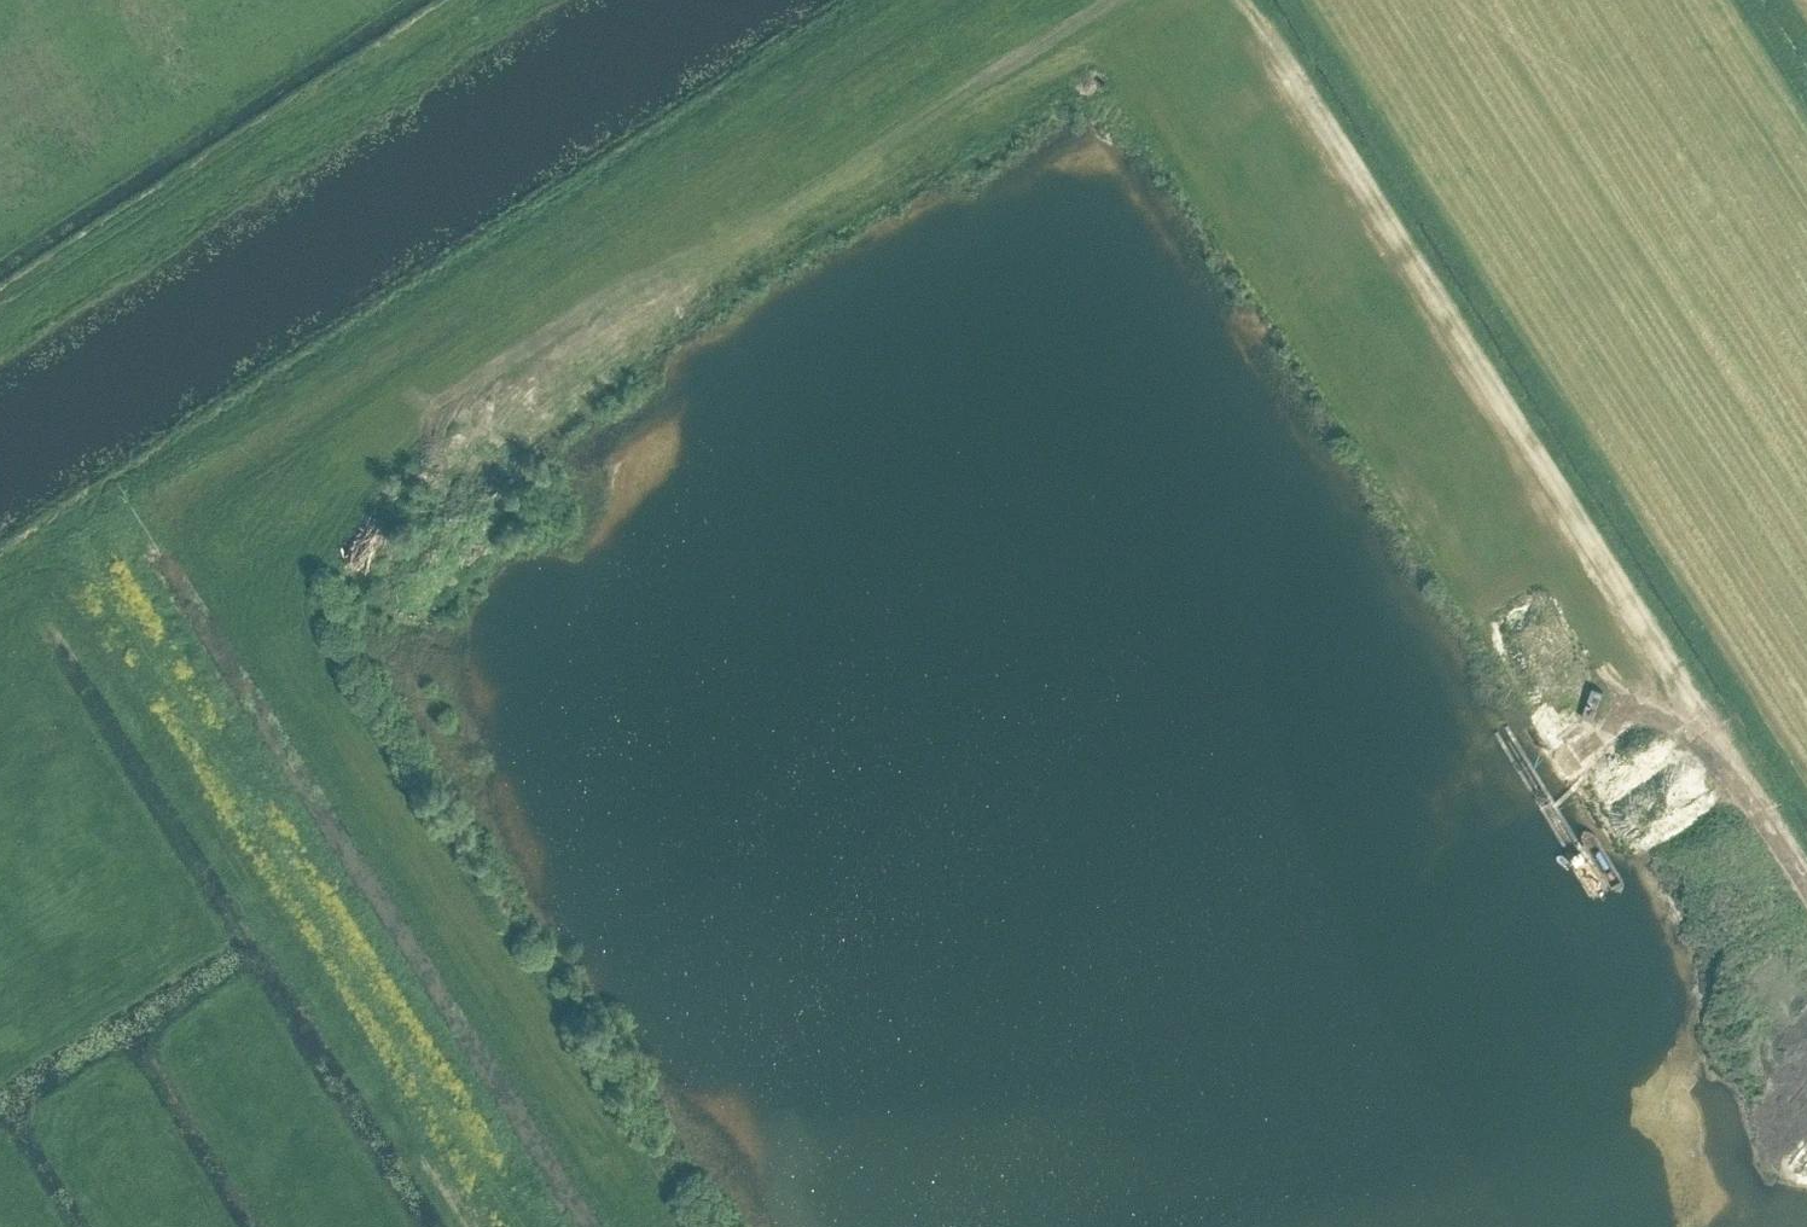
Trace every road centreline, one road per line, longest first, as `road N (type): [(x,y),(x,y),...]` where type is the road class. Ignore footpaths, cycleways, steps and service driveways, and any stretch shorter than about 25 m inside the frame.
road 1 (track): [(1806,871),(1476,364),(1265,22)]

